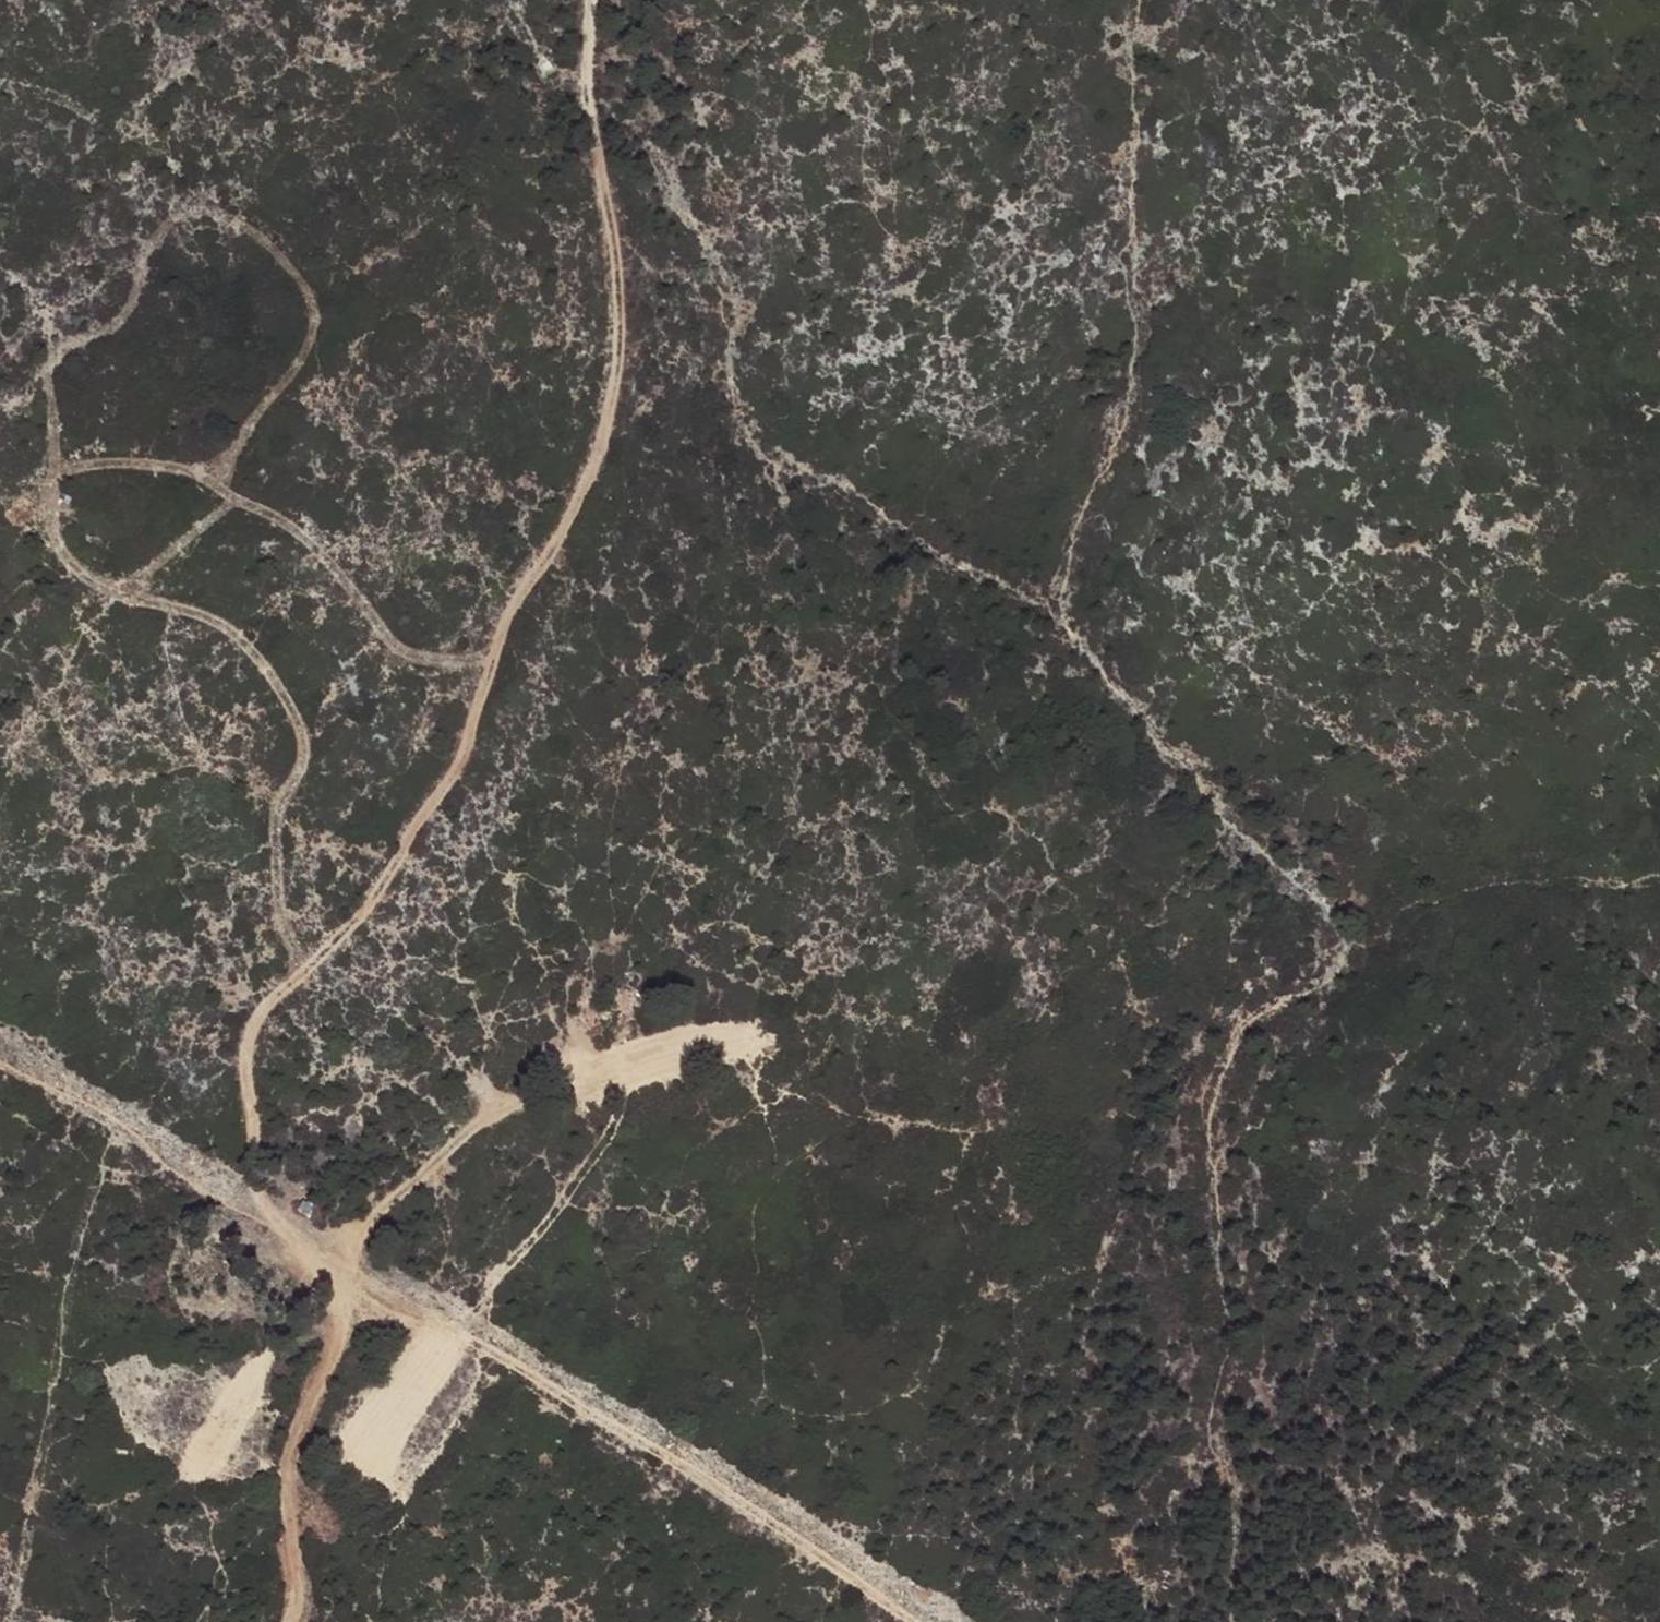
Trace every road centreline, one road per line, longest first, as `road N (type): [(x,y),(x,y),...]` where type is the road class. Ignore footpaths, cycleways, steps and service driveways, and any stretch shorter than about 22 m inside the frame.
road 1 (track): [(344,1309),(476,1346),(732,1498),(913,1621)]
road 2 (track): [(274,1231),(0,1068)]

